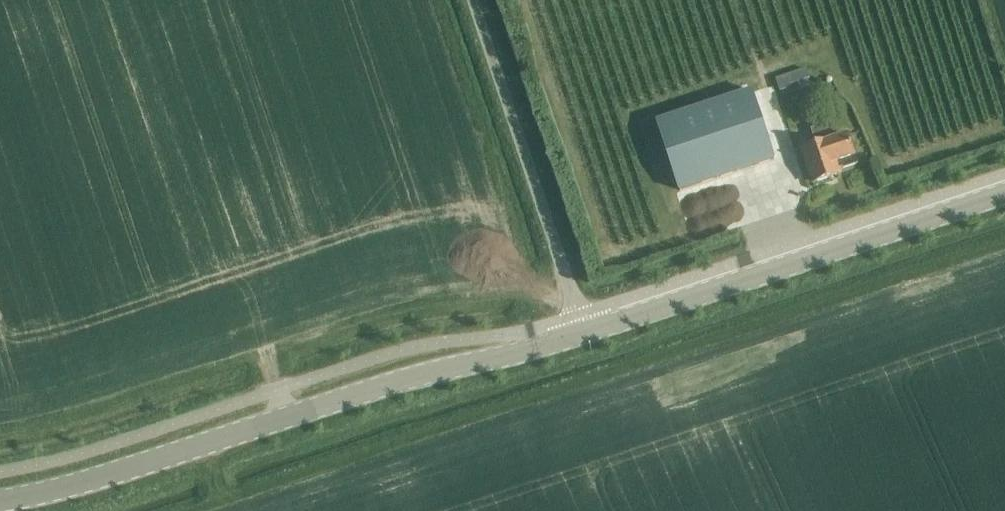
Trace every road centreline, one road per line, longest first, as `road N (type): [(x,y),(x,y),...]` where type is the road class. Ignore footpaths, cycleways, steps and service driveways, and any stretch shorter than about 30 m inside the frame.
road 1 (track): [(191,510),(1004,245)]
road 2 (tertiary): [(0,500),(584,332)]
road 3 (tertiary): [(584,332),(1004,193)]
road 4 (unclassified): [(584,332),(474,0)]

